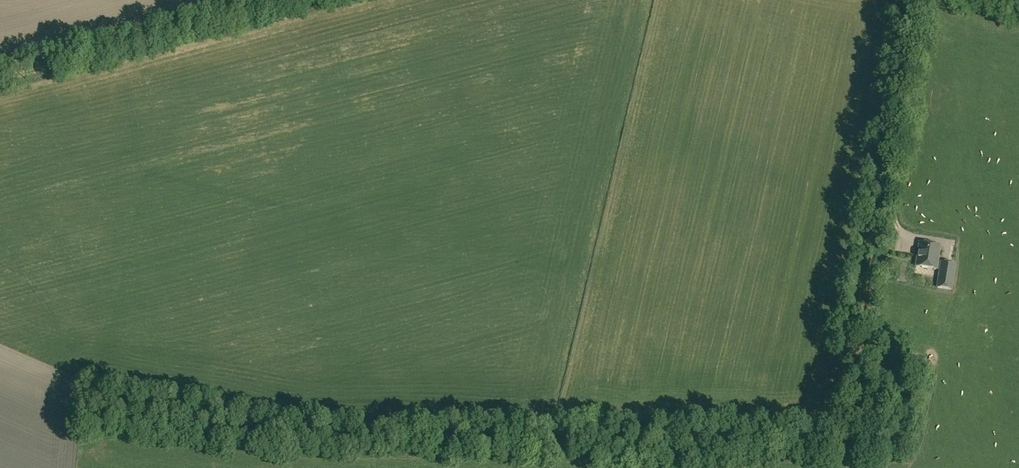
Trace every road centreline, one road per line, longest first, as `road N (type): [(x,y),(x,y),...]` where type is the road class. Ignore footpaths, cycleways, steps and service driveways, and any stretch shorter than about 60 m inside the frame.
road 1 (track): [(297,0),(0,77)]

